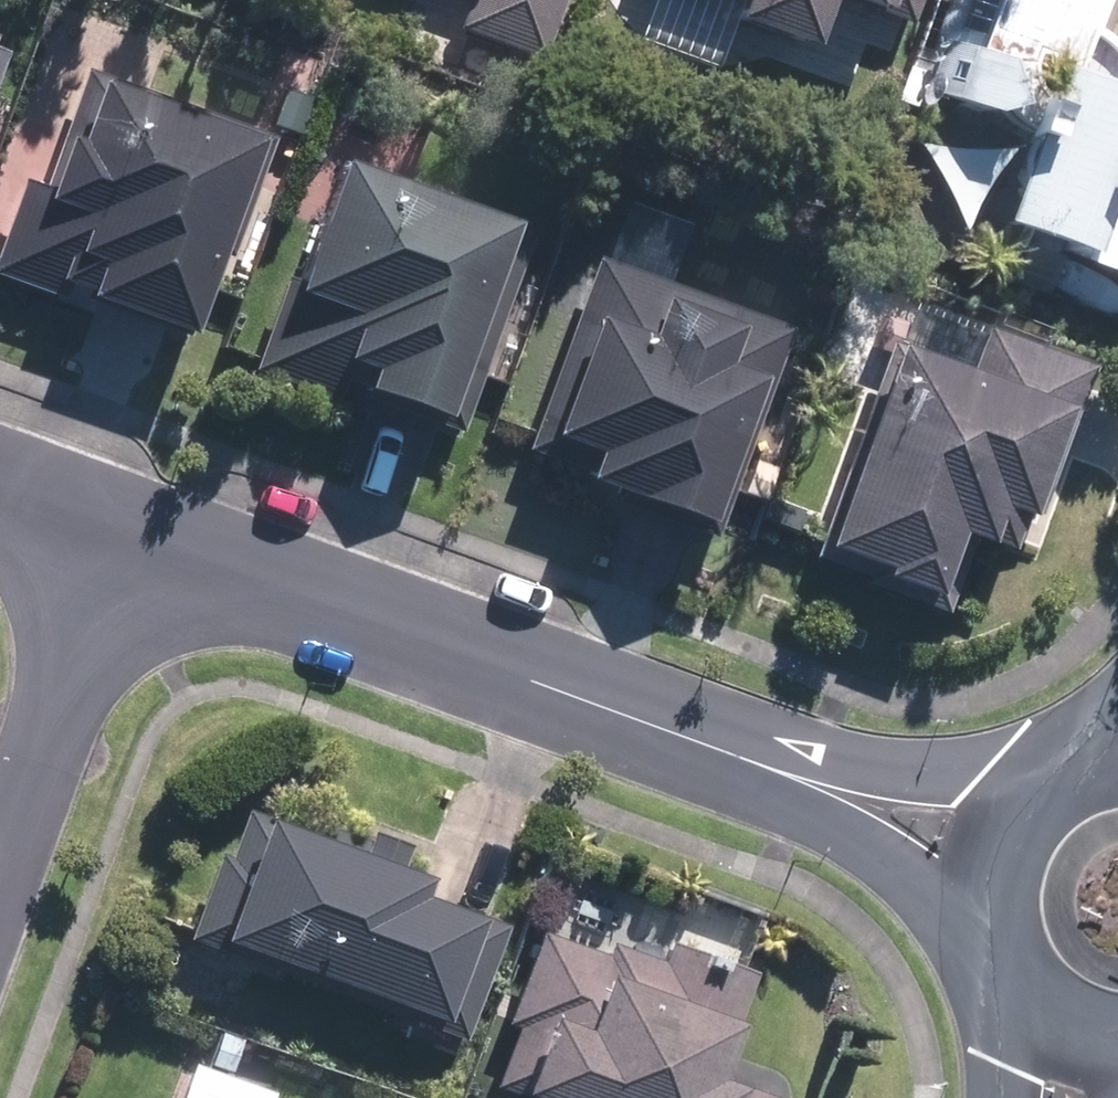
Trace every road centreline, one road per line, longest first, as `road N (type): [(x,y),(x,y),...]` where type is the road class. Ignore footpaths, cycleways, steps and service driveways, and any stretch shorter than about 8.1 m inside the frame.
road 1 (residential): [(965,860),(152,540)]
road 2 (residential): [(152,540),(0,919)]
road 3 (residential): [(1079,1049),(1025,1022),(985,977),(964,920),(965,860)]
road 4 (residential): [(965,860),(989,804),(1031,761),(1087,736),(1117,735)]
road 5 (residential): [(152,540),(0,484)]

